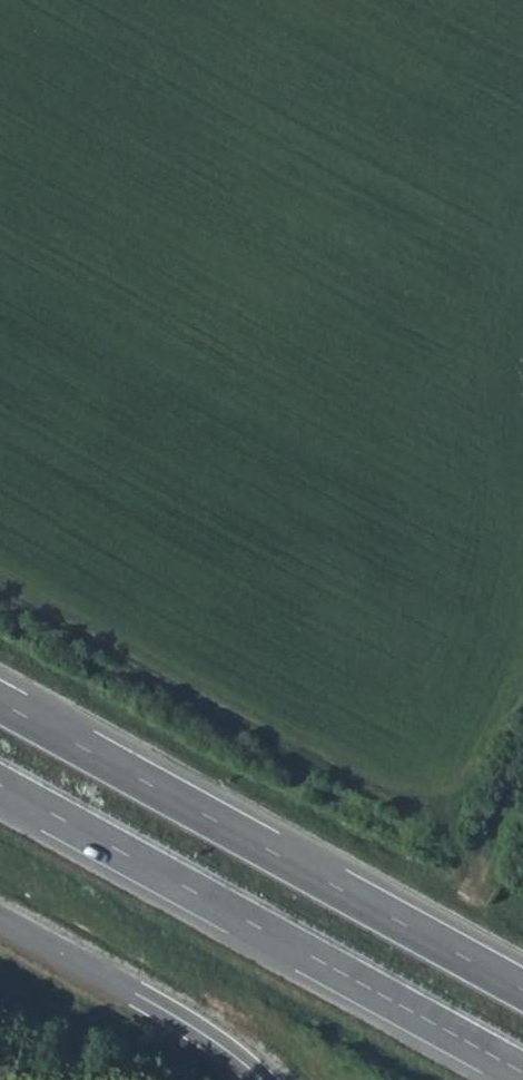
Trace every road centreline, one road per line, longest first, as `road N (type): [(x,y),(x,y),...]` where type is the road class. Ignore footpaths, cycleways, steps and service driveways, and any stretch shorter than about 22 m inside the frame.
road 1 (trunk): [(0,785),(522,1073)]
road 2 (trunk): [(522,990),(0,703)]
road 3 (tertiary): [(257,1079),(183,1023),(0,922)]

